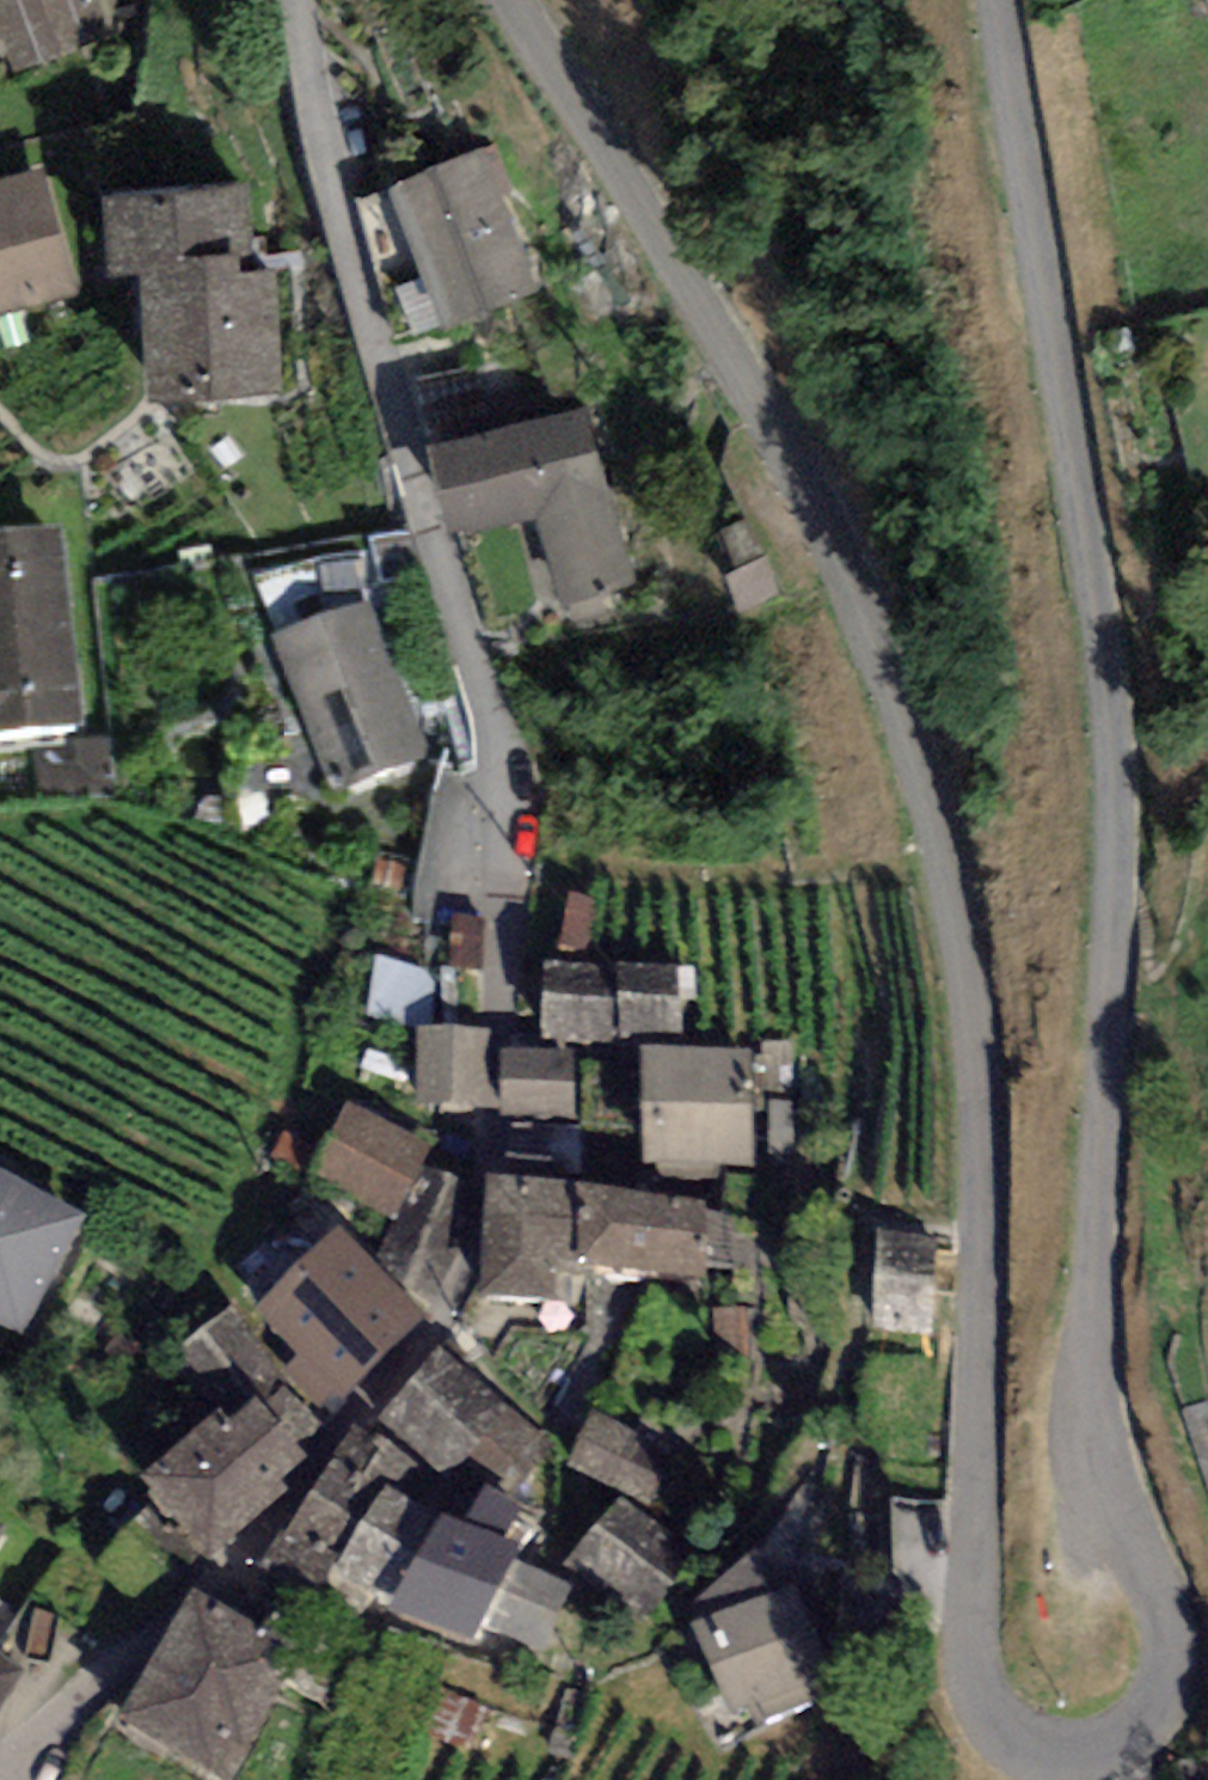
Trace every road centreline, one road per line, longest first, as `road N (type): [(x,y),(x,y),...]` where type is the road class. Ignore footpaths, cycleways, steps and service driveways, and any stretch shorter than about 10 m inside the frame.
road 1 (unclassified): [(514,0),(779,436),(843,567),(941,830),(970,996),(977,1644),(998,1726),(1022,1745),(1060,1751),(1096,1748),(1151,1710),(1163,1678),(1162,1625),(1114,1461),(1089,1329),(1116,851),(1110,702),(994,0)]
road 2 (residential): [(300,0),(315,113),(503,781),(491,1128),(477,1219),(458,1279),(426,1337),(379,1398),(234,1554),(2,1779)]

